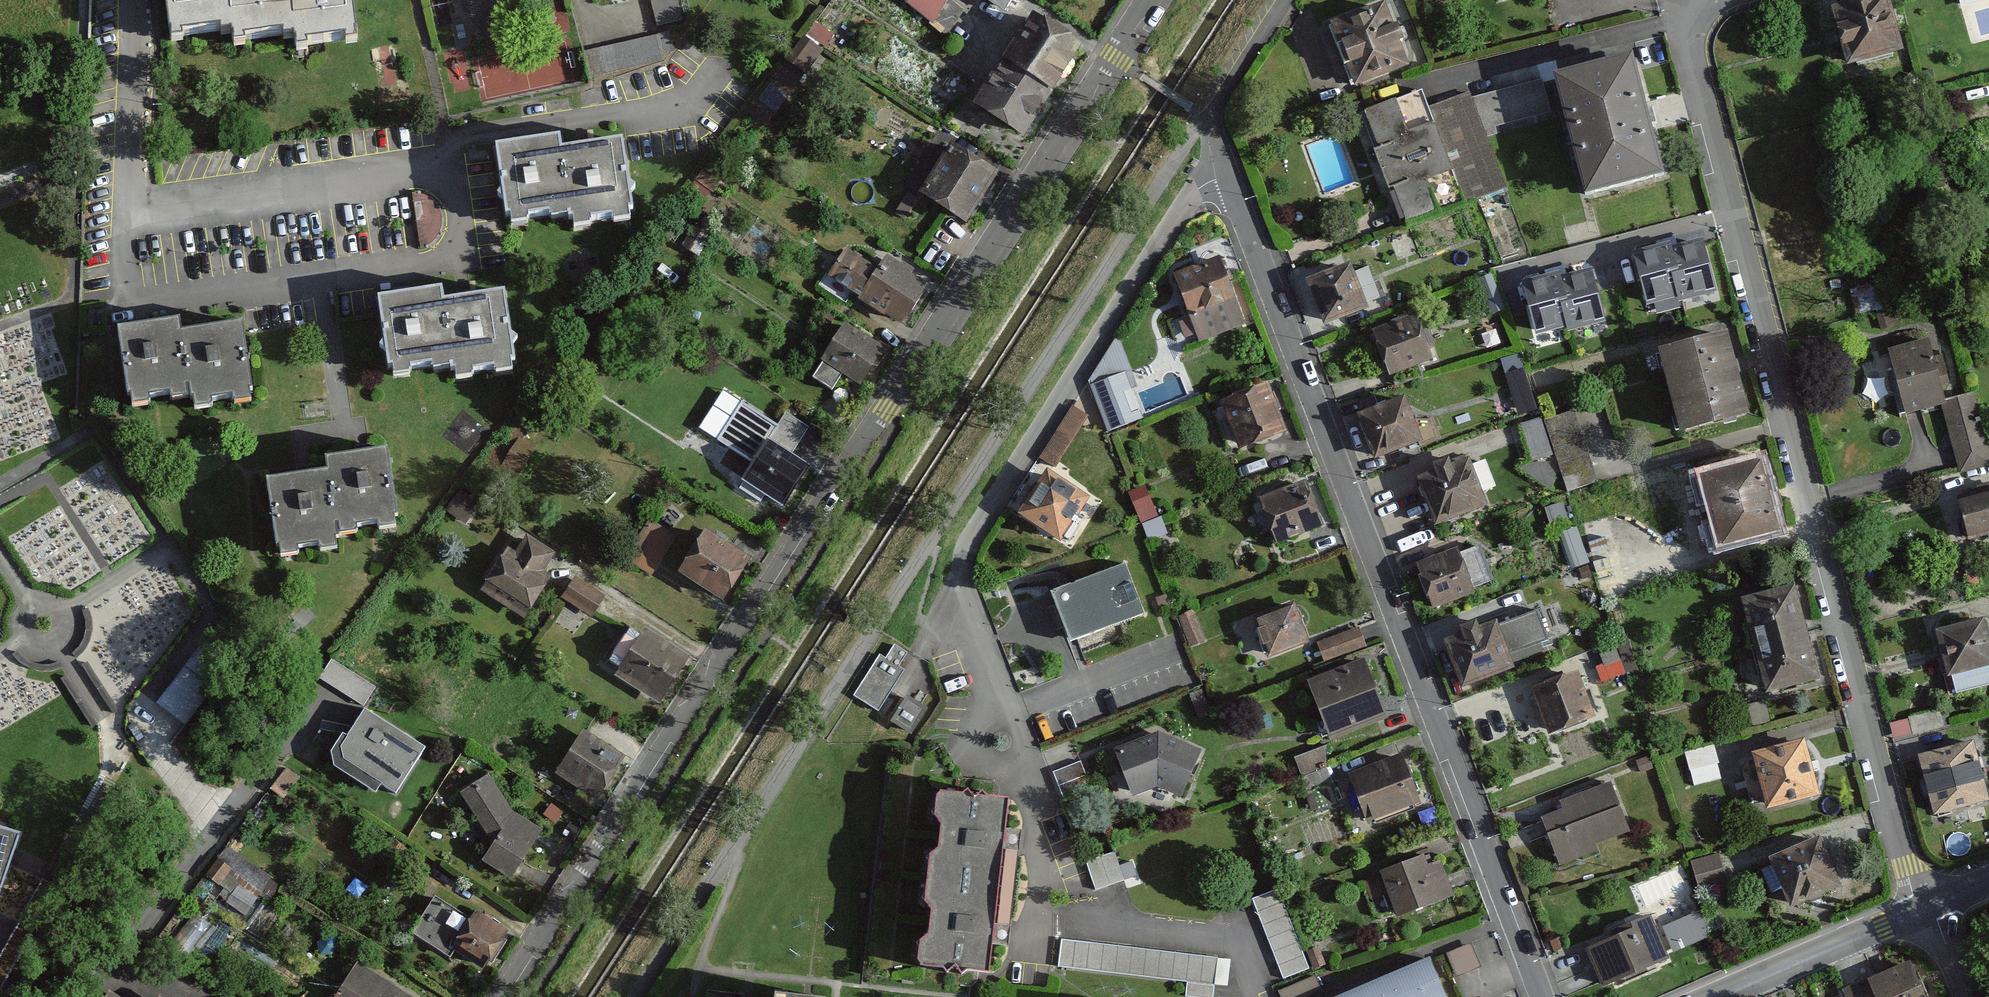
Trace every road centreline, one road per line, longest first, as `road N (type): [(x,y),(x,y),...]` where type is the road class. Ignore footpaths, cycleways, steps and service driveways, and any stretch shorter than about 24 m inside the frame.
road 1 (residential): [(500,996),(1147,0)]
road 2 (residential): [(1280,0),(1204,116),(1274,318),(1390,617),(1454,757),(1495,889),(1540,996)]
road 3 (residential): [(1709,0),(1694,20),(1694,67),(1917,912)]
road 4 (residential): [(1719,996),(1917,912)]

